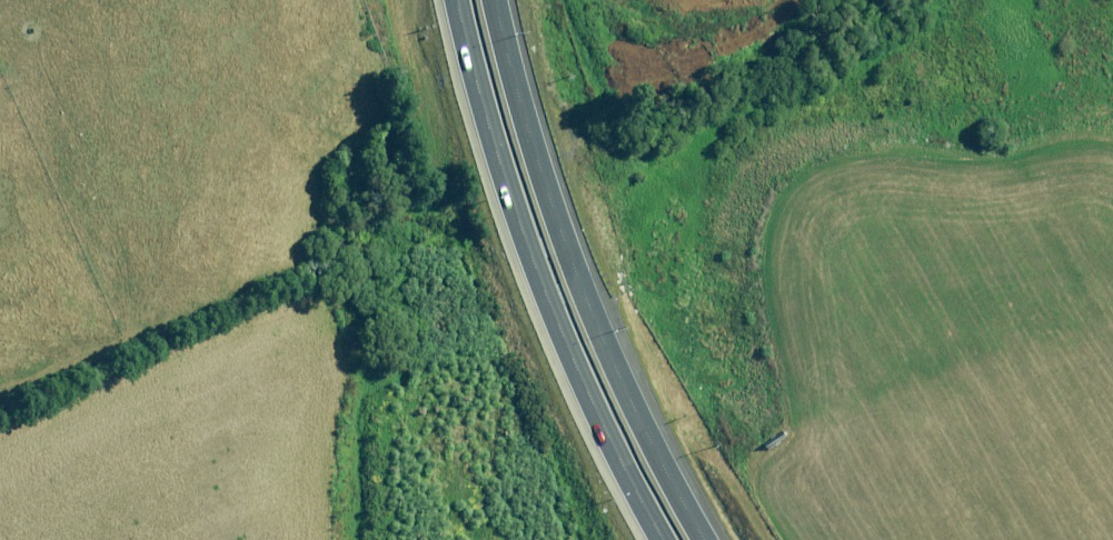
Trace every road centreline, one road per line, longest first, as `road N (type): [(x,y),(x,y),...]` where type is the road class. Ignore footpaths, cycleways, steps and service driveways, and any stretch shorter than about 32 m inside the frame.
road 1 (motorway): [(658,539),(610,455),(517,234),(451,0)]
road 2 (motorway): [(493,0),(551,211),(598,337),(700,539)]

